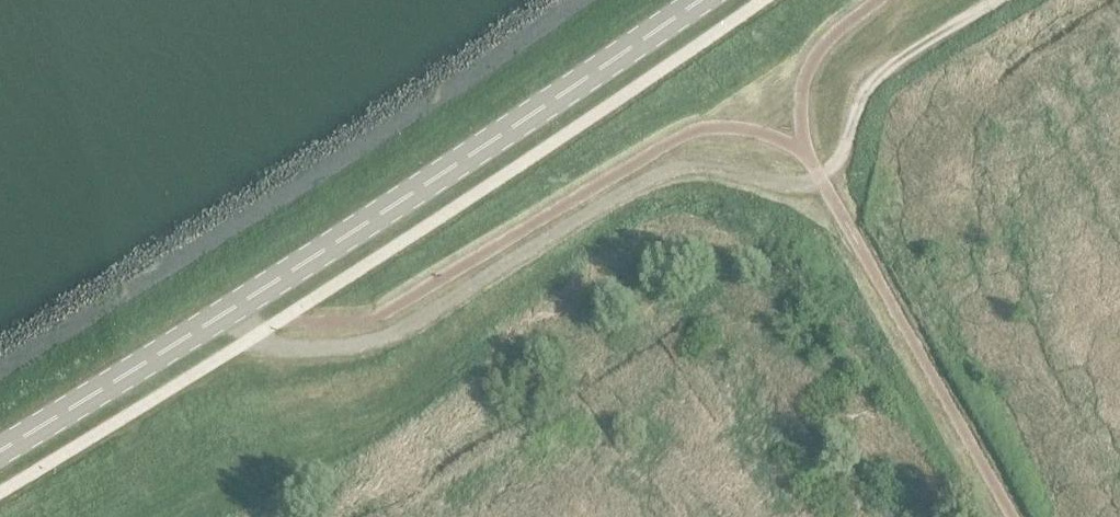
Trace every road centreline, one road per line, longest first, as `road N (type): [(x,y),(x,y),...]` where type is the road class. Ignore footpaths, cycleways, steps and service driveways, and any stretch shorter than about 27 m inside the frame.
road 1 (secondary): [(0,447),(359,233),(693,0)]
road 2 (track): [(228,311),(270,346),(376,340),(662,172),(703,166),(785,184),(818,179)]
road 3 (track): [(999,0),(872,82),(856,102),(838,161),(818,179)]

